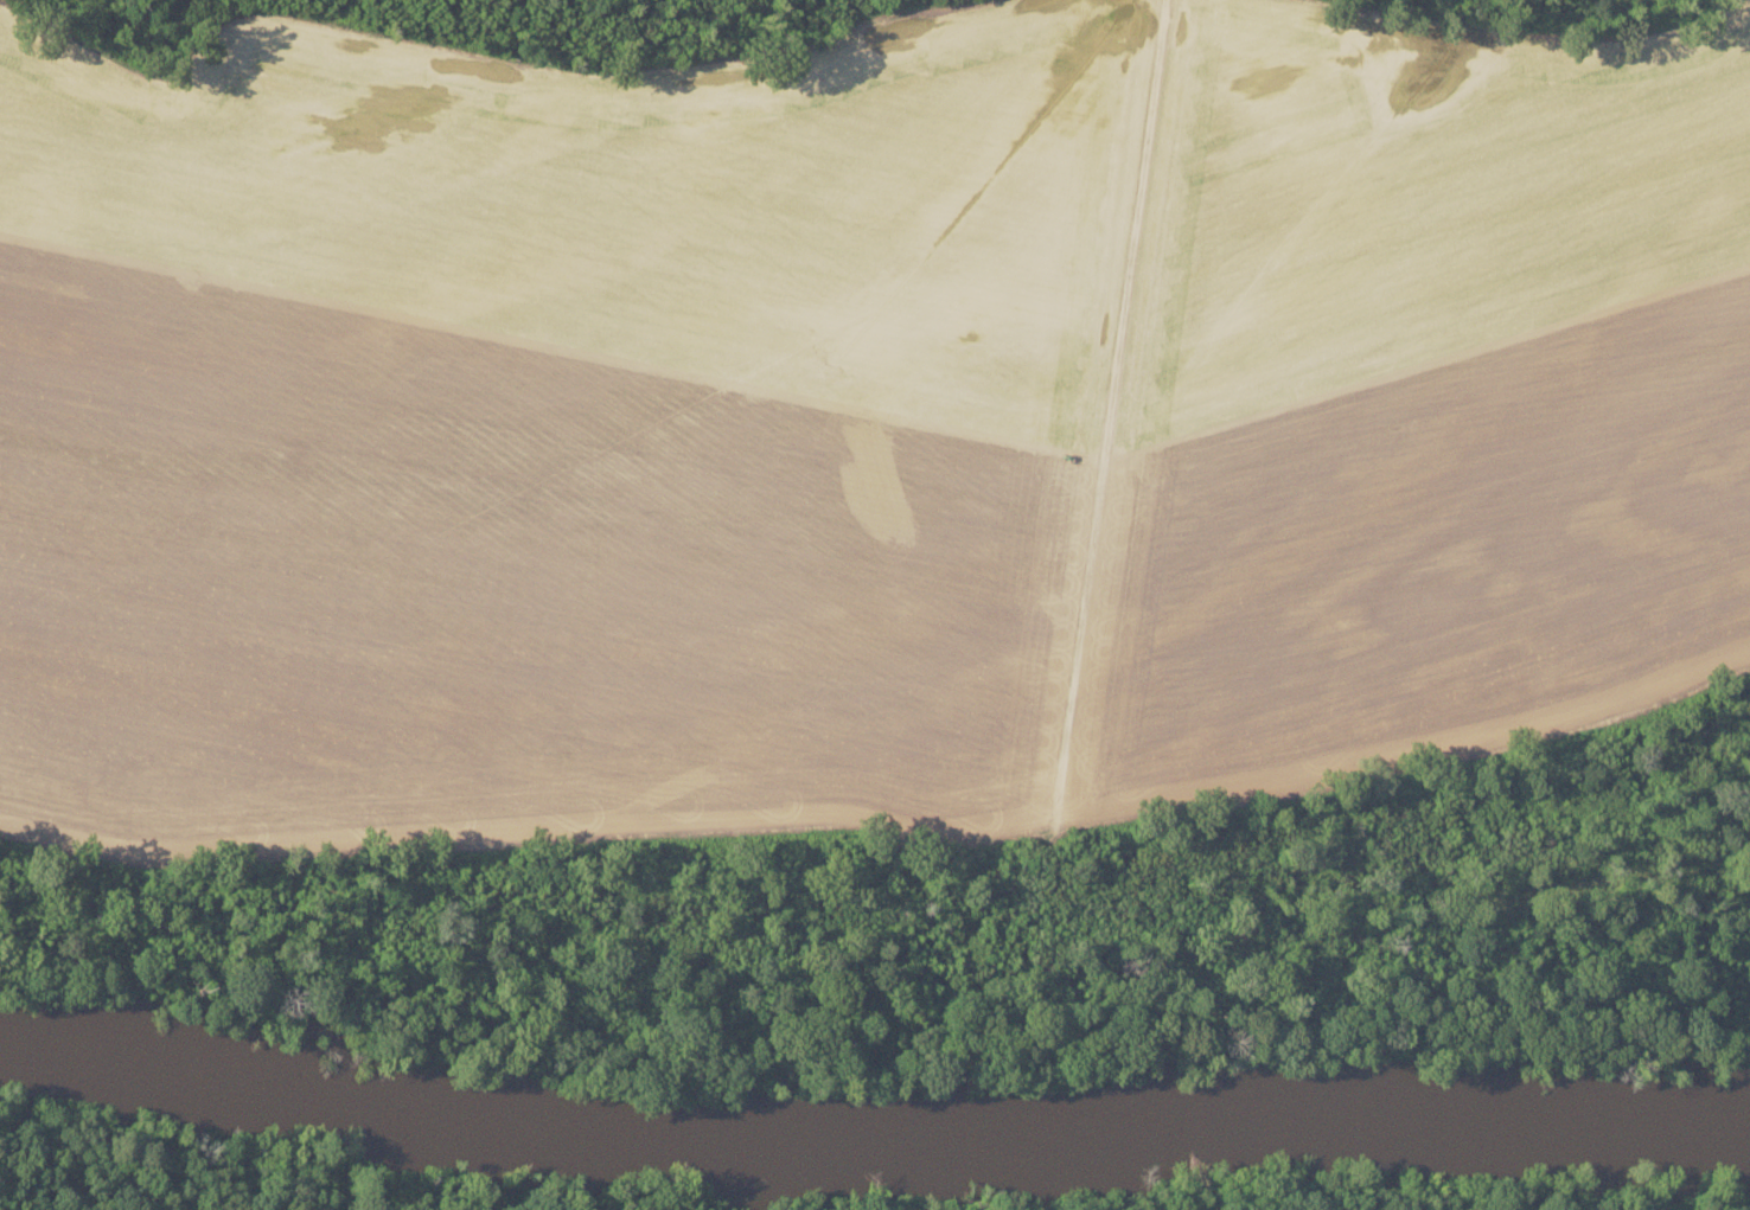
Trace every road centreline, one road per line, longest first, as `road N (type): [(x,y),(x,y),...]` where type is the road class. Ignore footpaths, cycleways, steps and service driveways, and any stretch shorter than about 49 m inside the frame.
road 1 (track): [(1169,0),(1056,807)]

